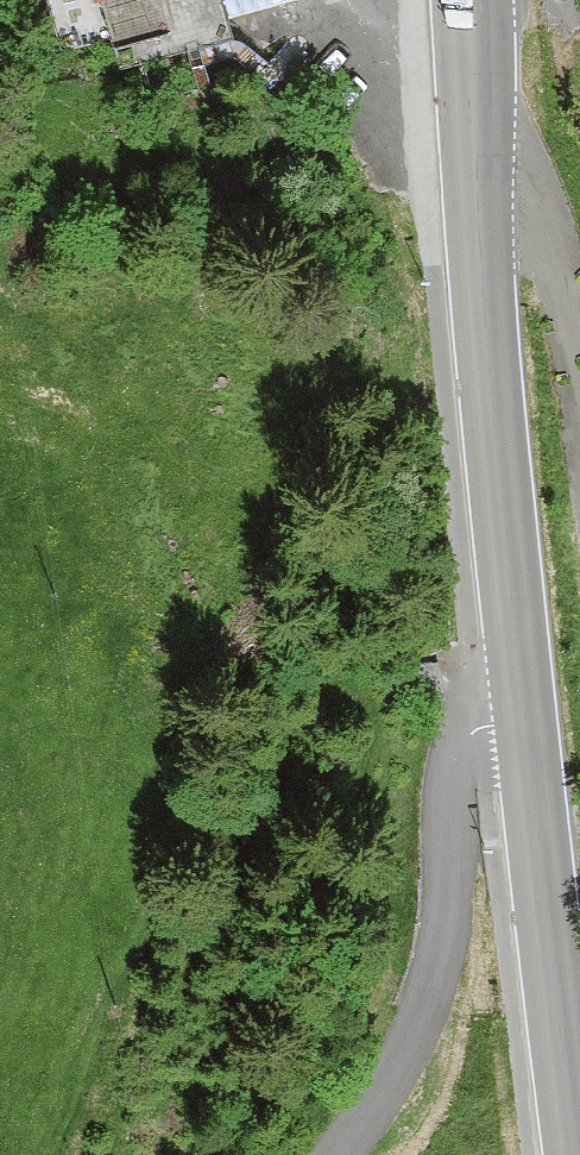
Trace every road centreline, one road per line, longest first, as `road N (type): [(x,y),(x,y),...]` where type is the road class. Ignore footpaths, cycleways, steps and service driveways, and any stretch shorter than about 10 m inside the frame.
road 1 (secondary): [(523,762),(478,189)]
road 2 (residential): [(523,762),(474,790),(455,836),(417,1017),(382,1094),(337,1154)]
road 3 (secondary): [(569,1154),(523,762)]
road 4 (residential): [(579,371),(541,236),(478,189)]
road 5 (secondary): [(478,189),(469,0)]

